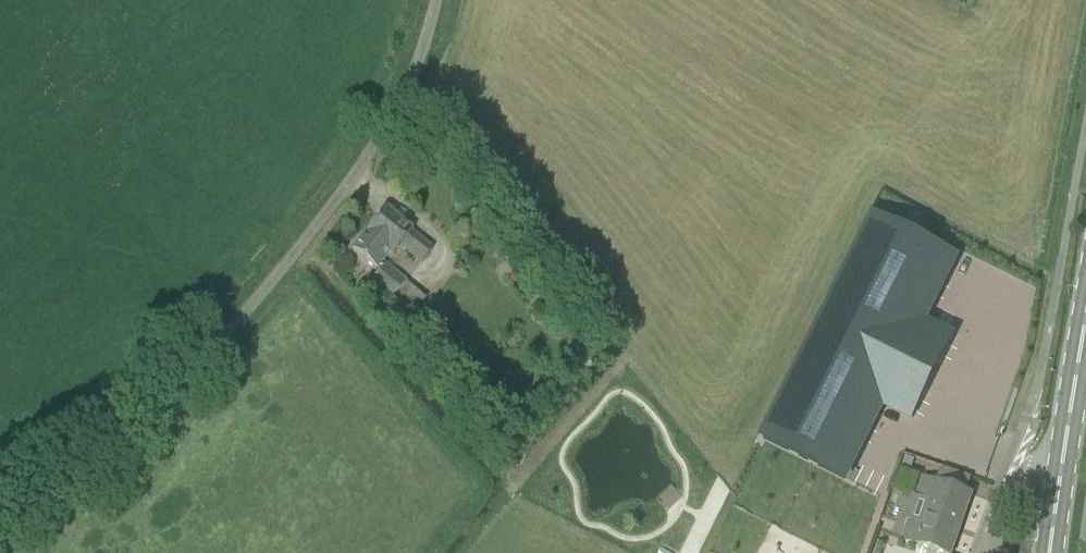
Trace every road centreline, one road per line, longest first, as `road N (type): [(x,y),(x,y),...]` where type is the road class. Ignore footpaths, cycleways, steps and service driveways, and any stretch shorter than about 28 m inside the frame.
road 1 (unclassified): [(0,528),(218,349),(336,203),(386,126),(419,60),(435,0)]
road 2 (unclassified): [(981,552),(1005,472),(1025,437),(1064,440)]
road 3 (secondary): [(1064,440),(1085,318)]

